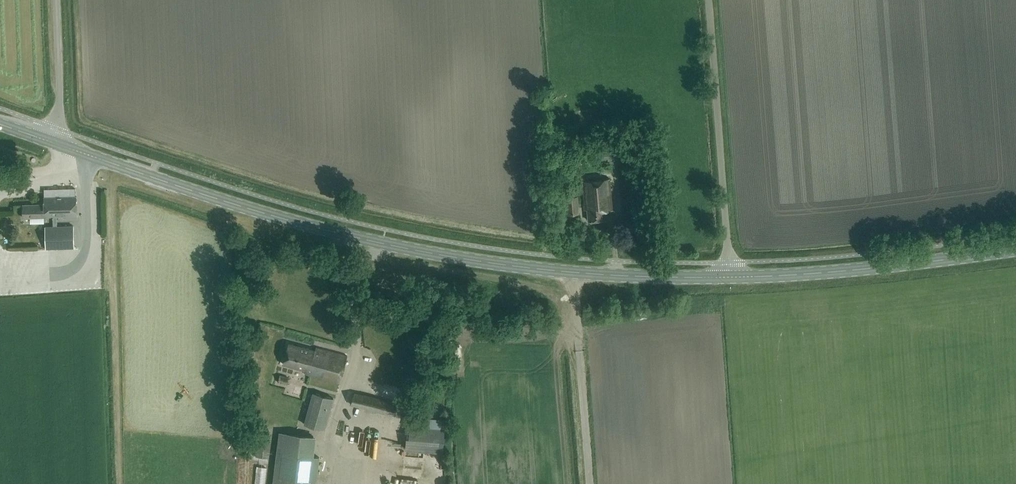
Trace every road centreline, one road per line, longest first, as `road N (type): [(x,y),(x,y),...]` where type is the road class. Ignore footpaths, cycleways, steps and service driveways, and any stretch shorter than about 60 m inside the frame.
road 1 (secondary): [(60,146),(294,224),(390,246),(573,274),(730,278)]
road 2 (secondary): [(730,278),(1015,251)]
road 3 (unclassified): [(730,278),(709,0)]
road 4 (unclassified): [(60,146),(55,0)]

